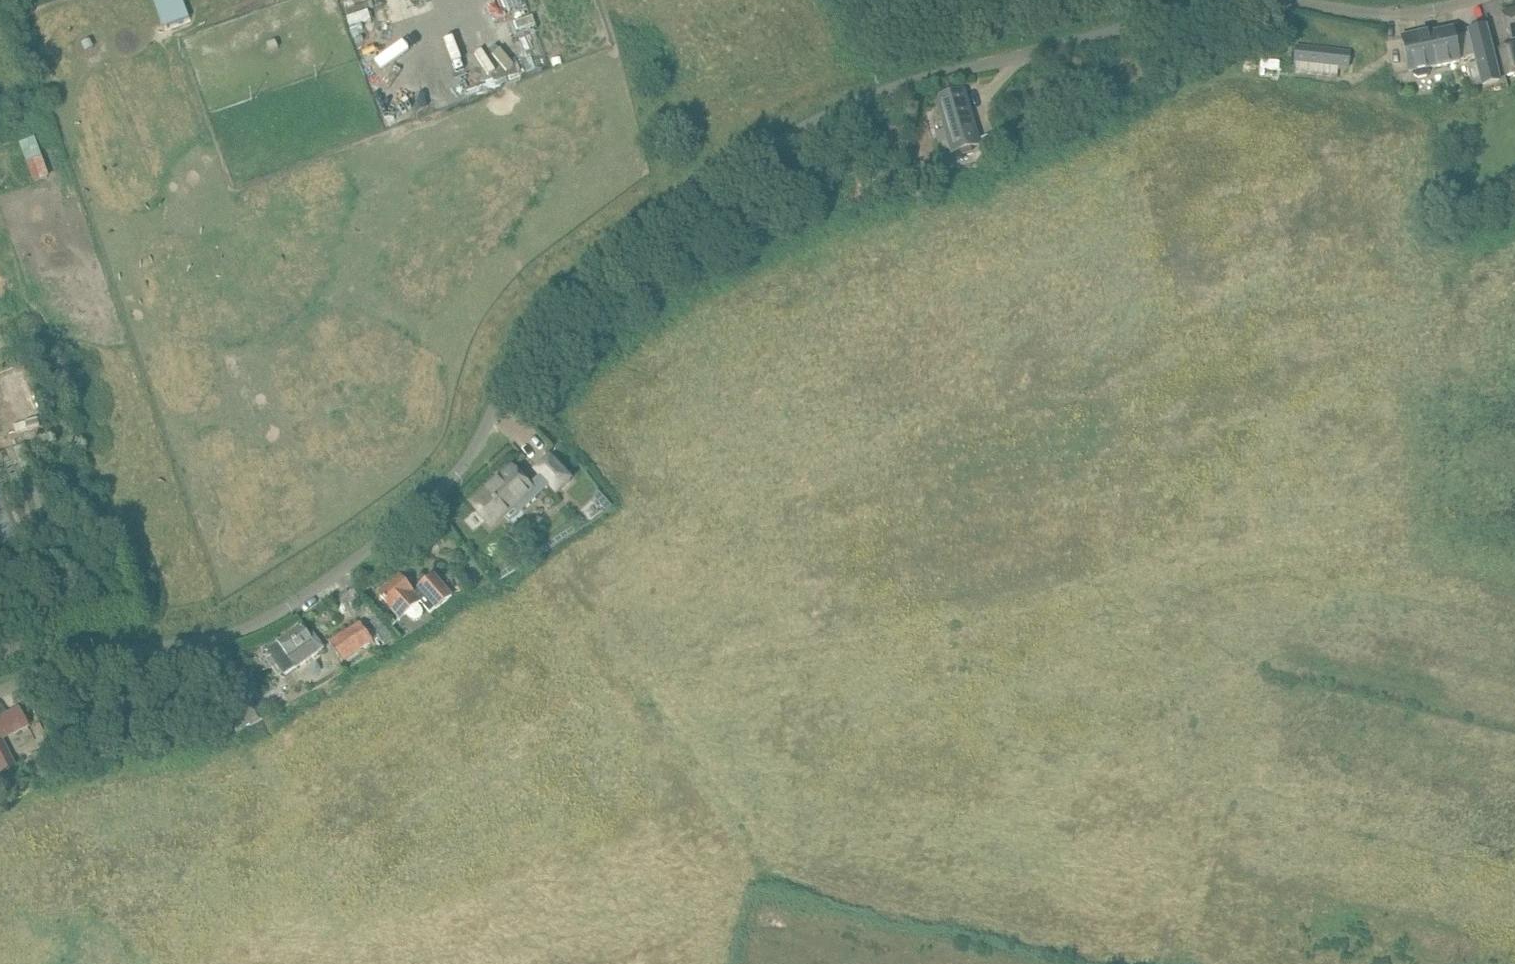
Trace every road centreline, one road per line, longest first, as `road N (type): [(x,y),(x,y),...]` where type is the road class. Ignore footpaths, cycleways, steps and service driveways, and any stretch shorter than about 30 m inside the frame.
road 1 (unclassified): [(0,682),(73,650),(197,643),(254,625),(446,485),(482,437),(522,348),(553,305),(666,207),(866,96),(946,65),(1259,0)]
road 2 (unclassified): [(1262,0),(1377,13),(1466,0)]

